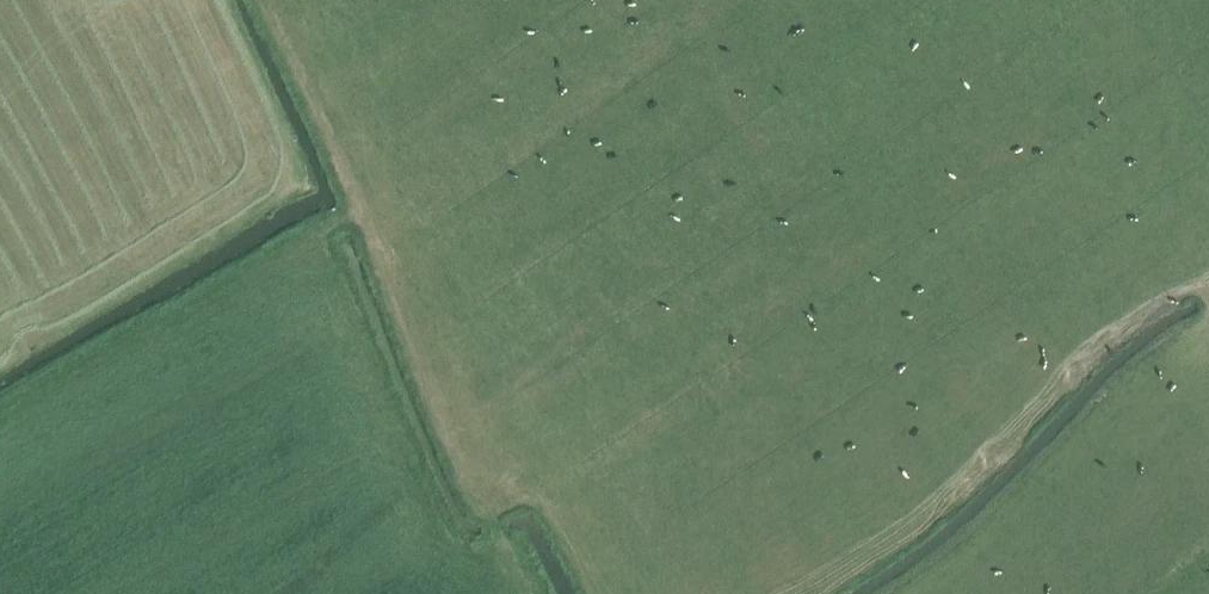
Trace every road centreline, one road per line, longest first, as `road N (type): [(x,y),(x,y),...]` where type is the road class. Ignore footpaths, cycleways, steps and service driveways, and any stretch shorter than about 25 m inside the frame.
road 1 (track): [(527,593),(424,340),(260,0)]
road 2 (track): [(814,593),(920,530),(1159,306),(1208,287)]

